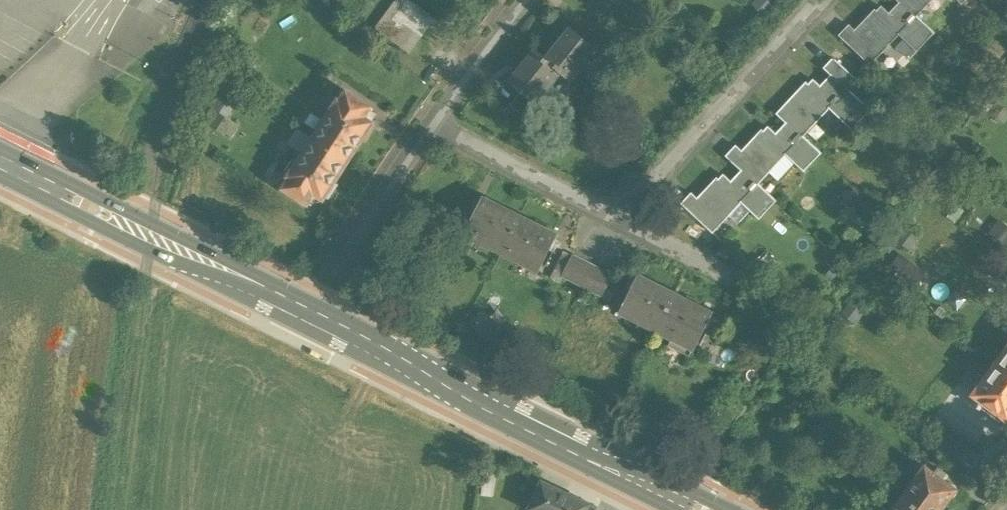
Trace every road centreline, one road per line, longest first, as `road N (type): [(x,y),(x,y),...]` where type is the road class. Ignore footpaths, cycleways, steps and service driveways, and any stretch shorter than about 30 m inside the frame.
road 1 (secondary): [(699,509),(0,162)]

